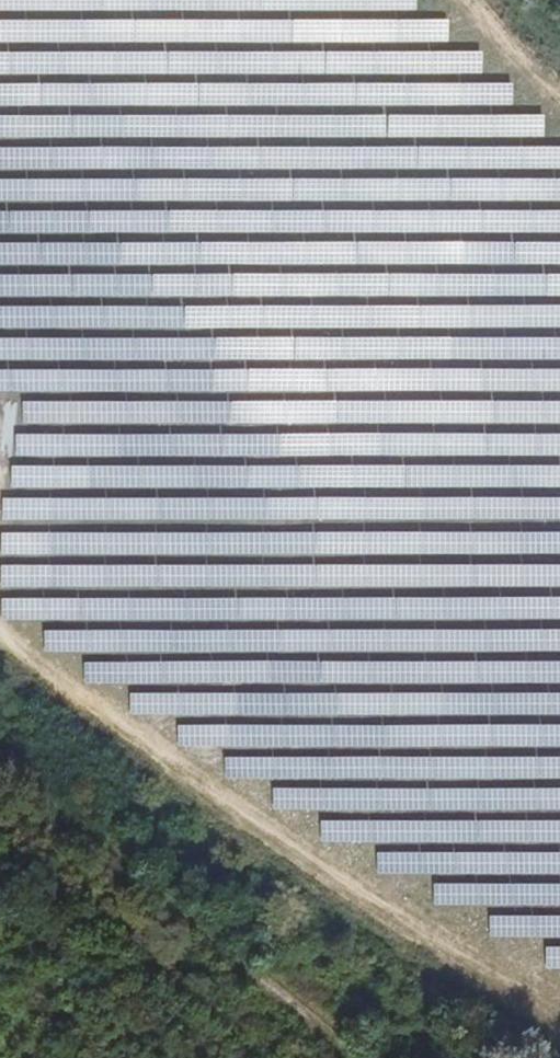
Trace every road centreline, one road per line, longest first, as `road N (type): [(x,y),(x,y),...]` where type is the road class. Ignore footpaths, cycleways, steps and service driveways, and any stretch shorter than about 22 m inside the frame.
road 1 (track): [(343,1057),(0,762)]

